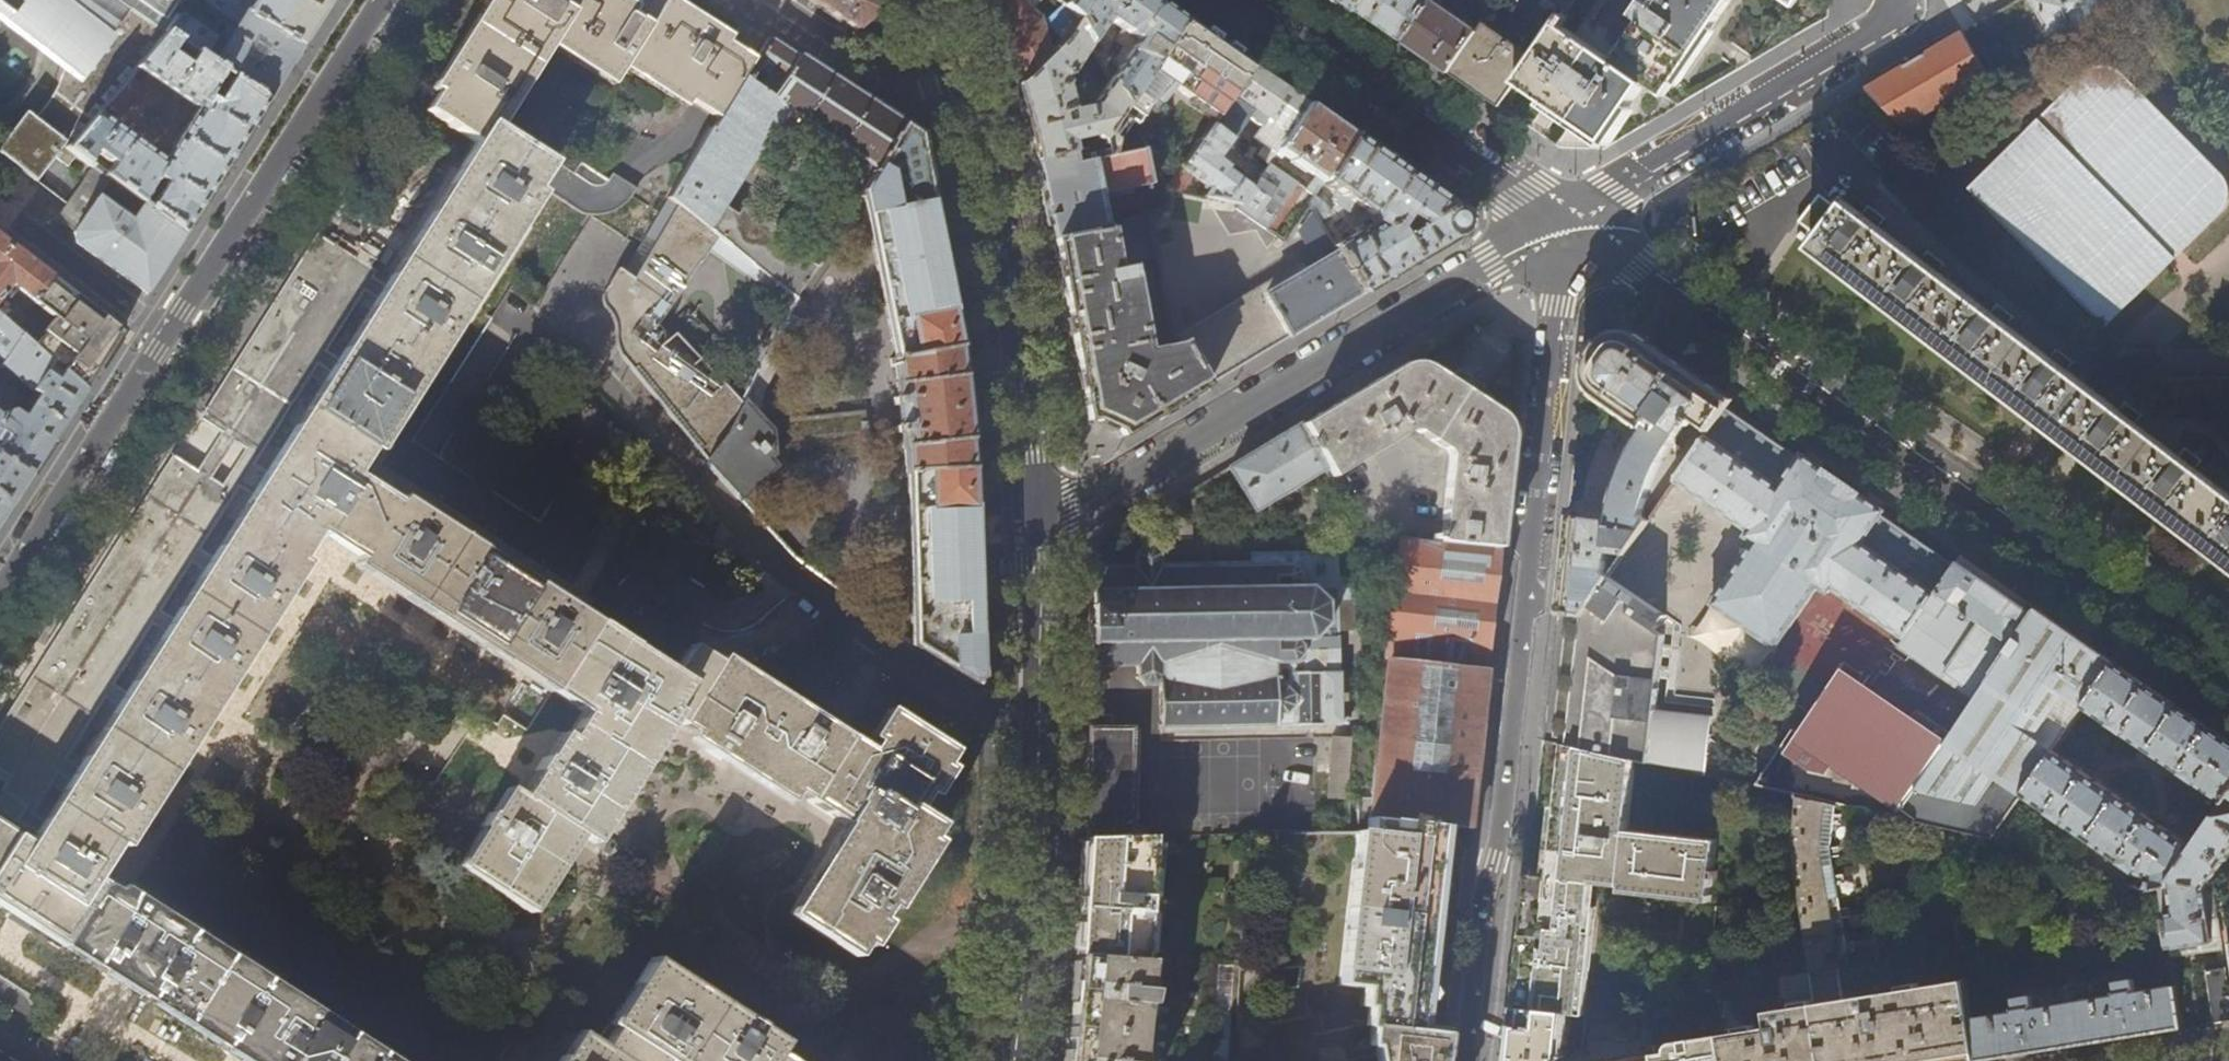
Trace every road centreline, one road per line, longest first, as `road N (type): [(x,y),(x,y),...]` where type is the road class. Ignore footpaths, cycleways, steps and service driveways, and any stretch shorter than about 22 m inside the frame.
road 1 (residential): [(1570,222),(1500,839),(1483,900),(1466,1060)]
road 2 (residential): [(1570,222),(2228,677)]
road 3 (residential): [(0,591),(378,0)]
road 4 (residential): [(1033,525),(1570,222)]
road 5 (secondary): [(929,0),(967,104),(1010,289),(1033,525)]
road 6 (secondary): [(1033,525),(1038,744),(1012,1060)]
road 7 (residential): [(1900,0),(1893,19),(1644,168),(1570,222)]
road 8 (residential): [(1253,0),(1570,222)]

